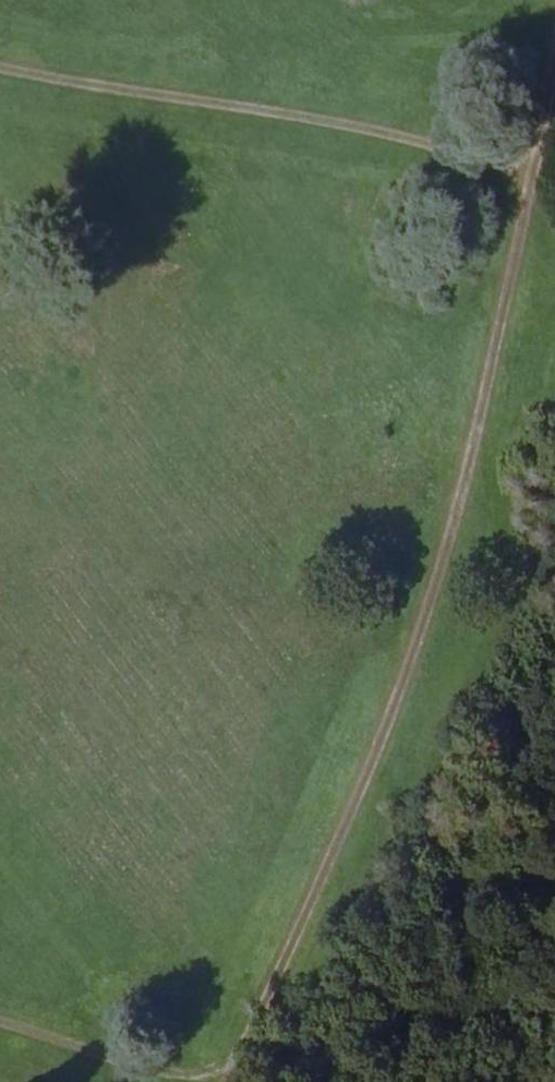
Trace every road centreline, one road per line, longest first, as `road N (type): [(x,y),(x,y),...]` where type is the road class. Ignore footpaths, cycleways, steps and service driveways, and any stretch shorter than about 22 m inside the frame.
road 1 (track): [(240,1081),(369,795),(456,550),(554,91)]
road 2 (track): [(0,65),(540,167)]
road 3 (track): [(0,1017),(207,1081)]

